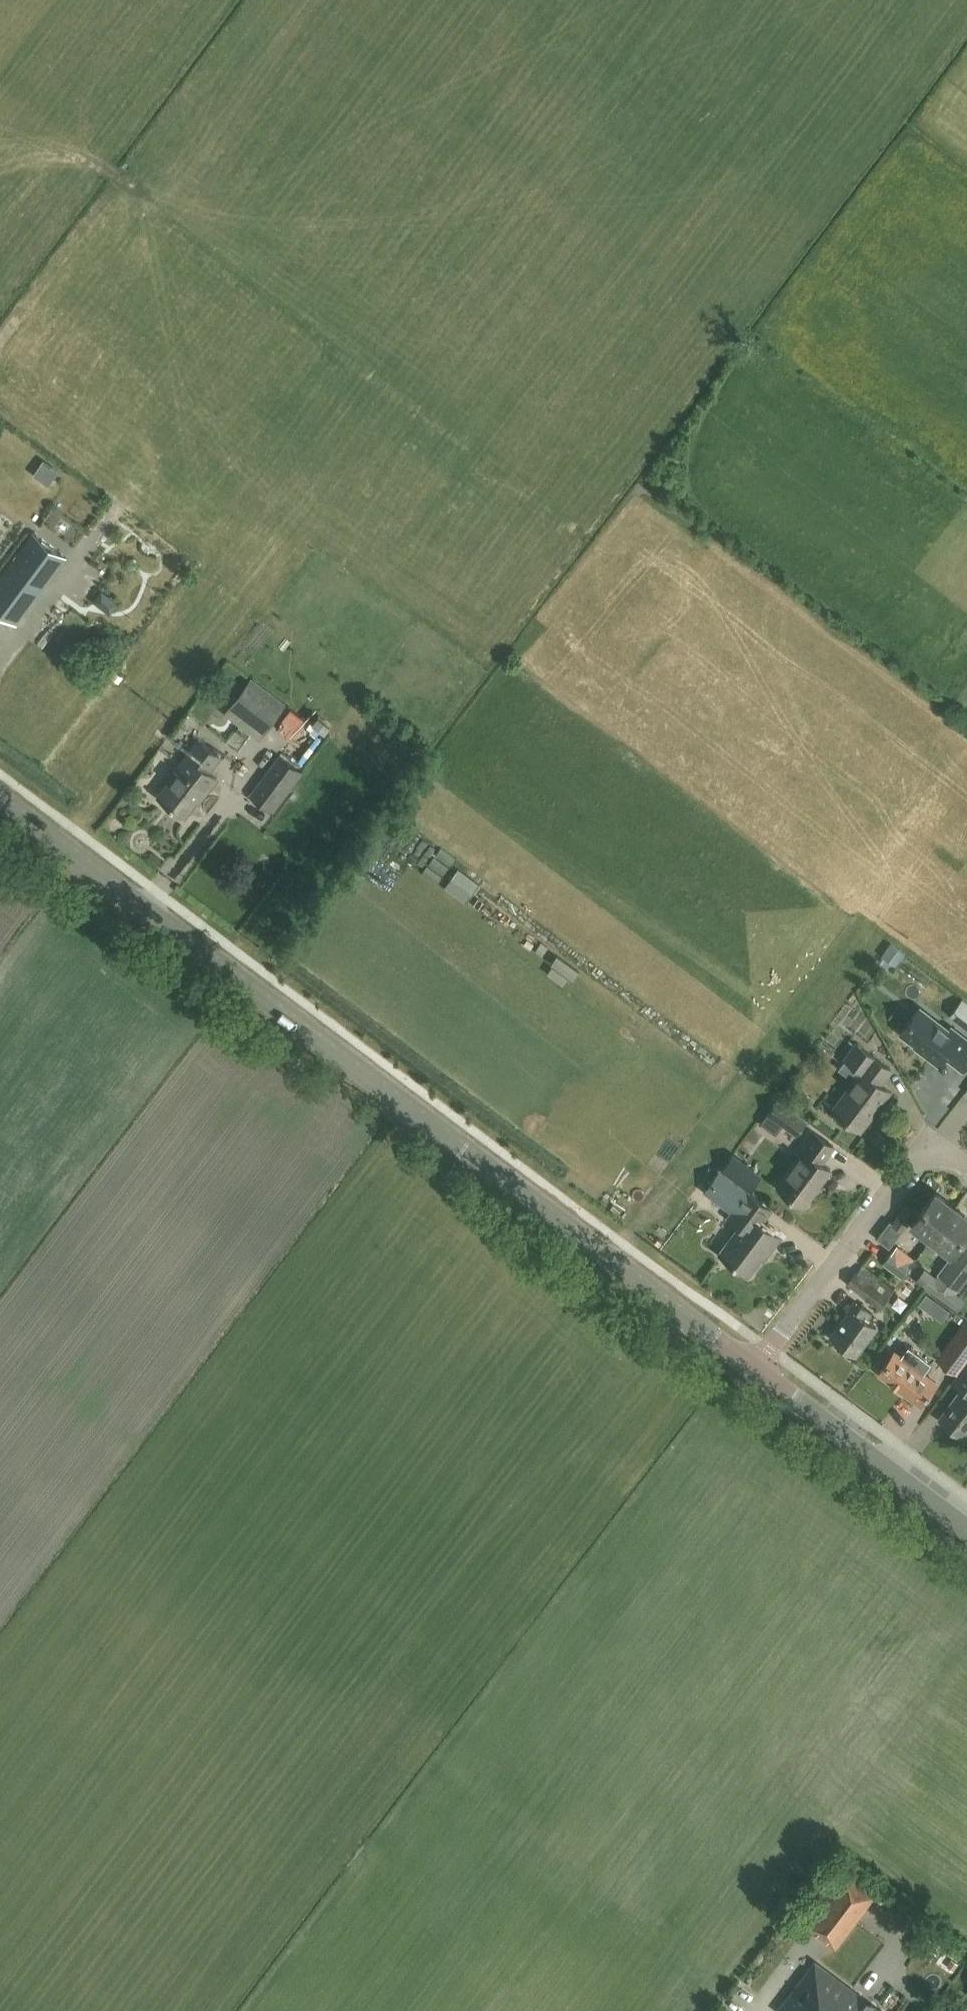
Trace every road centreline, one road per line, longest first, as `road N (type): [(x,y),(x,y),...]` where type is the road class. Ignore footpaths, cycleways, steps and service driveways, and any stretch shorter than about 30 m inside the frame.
road 1 (tertiary): [(752,1367),(0,801)]
road 2 (residential): [(752,1367),(927,1140),(966,1169)]
road 3 (tertiary): [(966,1529),(752,1367)]

